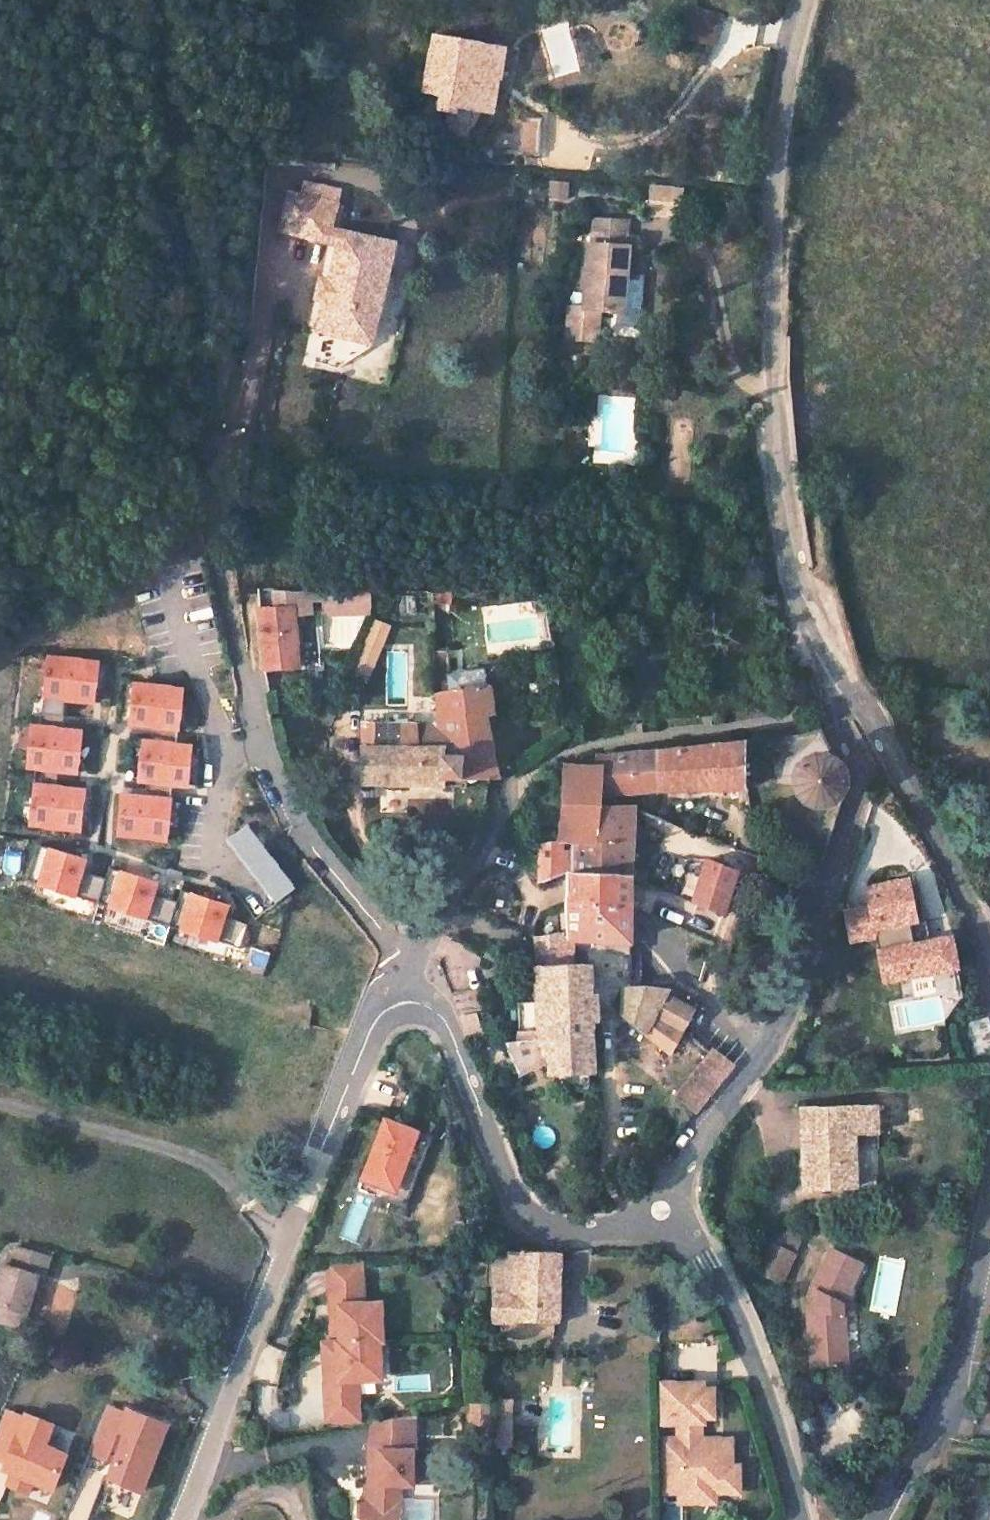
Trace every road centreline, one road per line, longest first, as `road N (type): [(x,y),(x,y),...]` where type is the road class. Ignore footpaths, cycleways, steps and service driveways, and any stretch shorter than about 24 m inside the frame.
road 1 (unclassified): [(847,681),(799,586),(773,391),(778,140),(807,0)]
road 2 (unclassified): [(676,1214),(687,1160),(769,1045),(800,978),(855,809),(860,778),(833,709),(847,681)]
road 3 (tertiary): [(409,998),(377,1018),(185,1519)]
road 4 (residential): [(409,998),(397,952),(300,826),(262,747),(209,474)]
road 5 (unclassified): [(209,474),(198,306),(178,188),(170,0)]
road 6 (tertiary): [(676,1214),(581,1232),(539,1225),(515,1204),(451,1035),(431,1009),(409,998)]
road 7 (tertiary): [(798,1519),(756,1364),(708,1260),(676,1214)]
road 8 (unclassified): [(879,1519),(961,1364),(989,1216)]
road 9 (unclassified): [(989,958),(958,871),(847,681)]
road 10 (residential): [(505,788),(489,837),(422,945),(409,998)]

